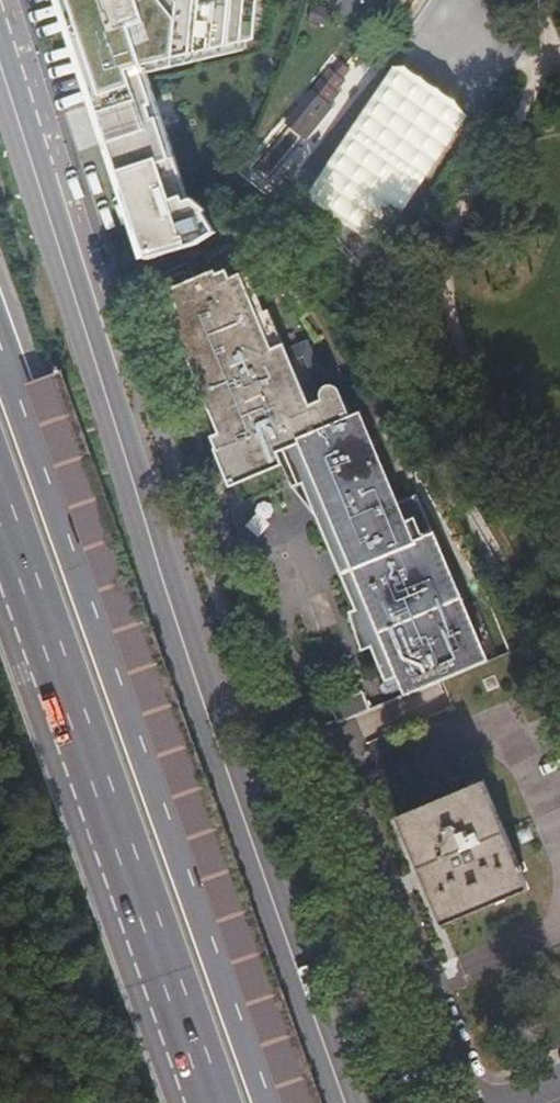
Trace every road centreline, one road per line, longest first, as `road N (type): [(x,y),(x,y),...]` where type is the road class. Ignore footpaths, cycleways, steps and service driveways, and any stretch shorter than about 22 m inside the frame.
road 1 (tertiary): [(0,66),(197,691),(344,1102)]
road 2 (trunk): [(277,1102),(0,337)]
road 3 (trunk): [(0,503),(215,1102)]

